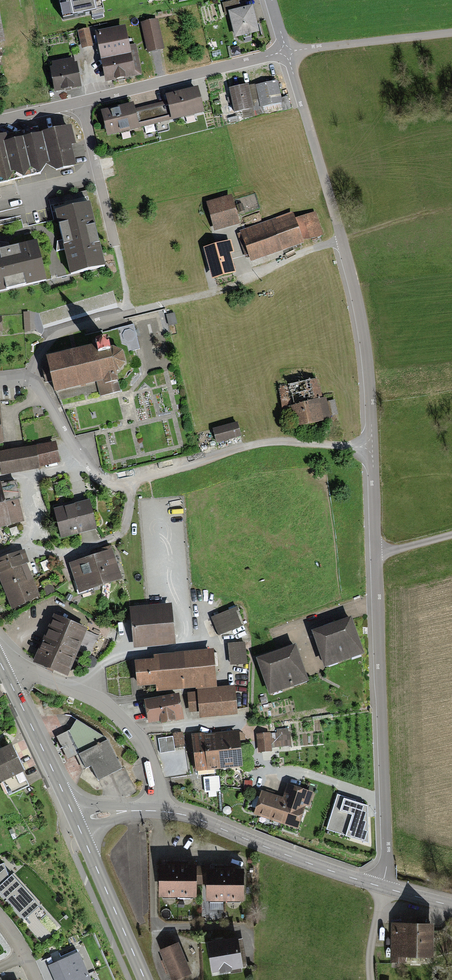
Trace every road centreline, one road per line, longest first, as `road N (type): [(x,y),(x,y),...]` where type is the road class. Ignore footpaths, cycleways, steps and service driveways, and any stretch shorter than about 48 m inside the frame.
road 1 (unclassified): [(379,886),(386,841),(367,352),(359,295),(286,52)]
road 2 (unclassified): [(286,52),(0,121)]
road 3 (track): [(95,476),(129,480),(274,439),(370,447)]
road 4 (tertiary): [(379,886),(157,811)]
road 5 (residential): [(6,675),(27,671),(105,705),(149,759),(157,811)]
road 6 (track): [(160,305),(232,287),(341,236)]
road 7 (secondary): [(77,824),(144,979)]
road 8 (unclassified): [(451,34),(286,52)]
road 9 (secondary): [(6,675),(77,824)]

